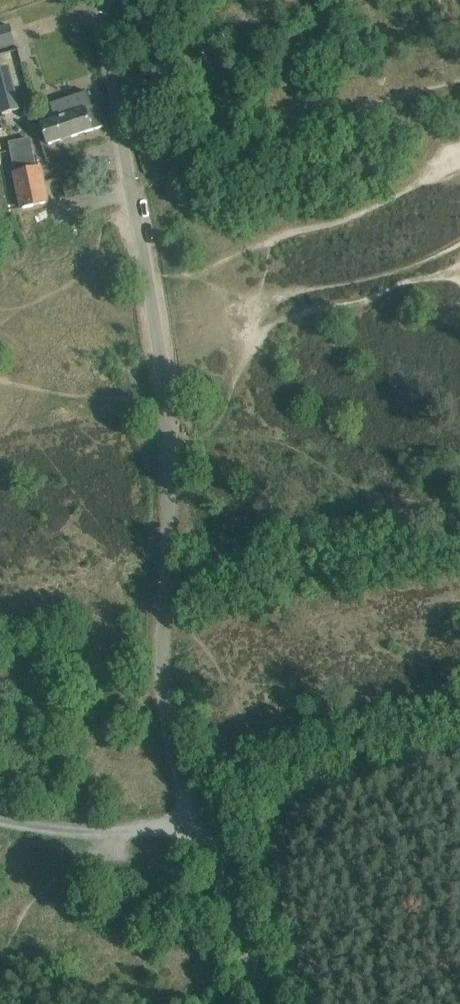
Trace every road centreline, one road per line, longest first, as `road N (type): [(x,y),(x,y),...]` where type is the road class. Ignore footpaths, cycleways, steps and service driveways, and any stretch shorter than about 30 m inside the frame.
road 1 (unclassified): [(260,1003),(165,716),(165,395),(90,0)]
road 2 (track): [(0,817),(77,826),(197,818)]

